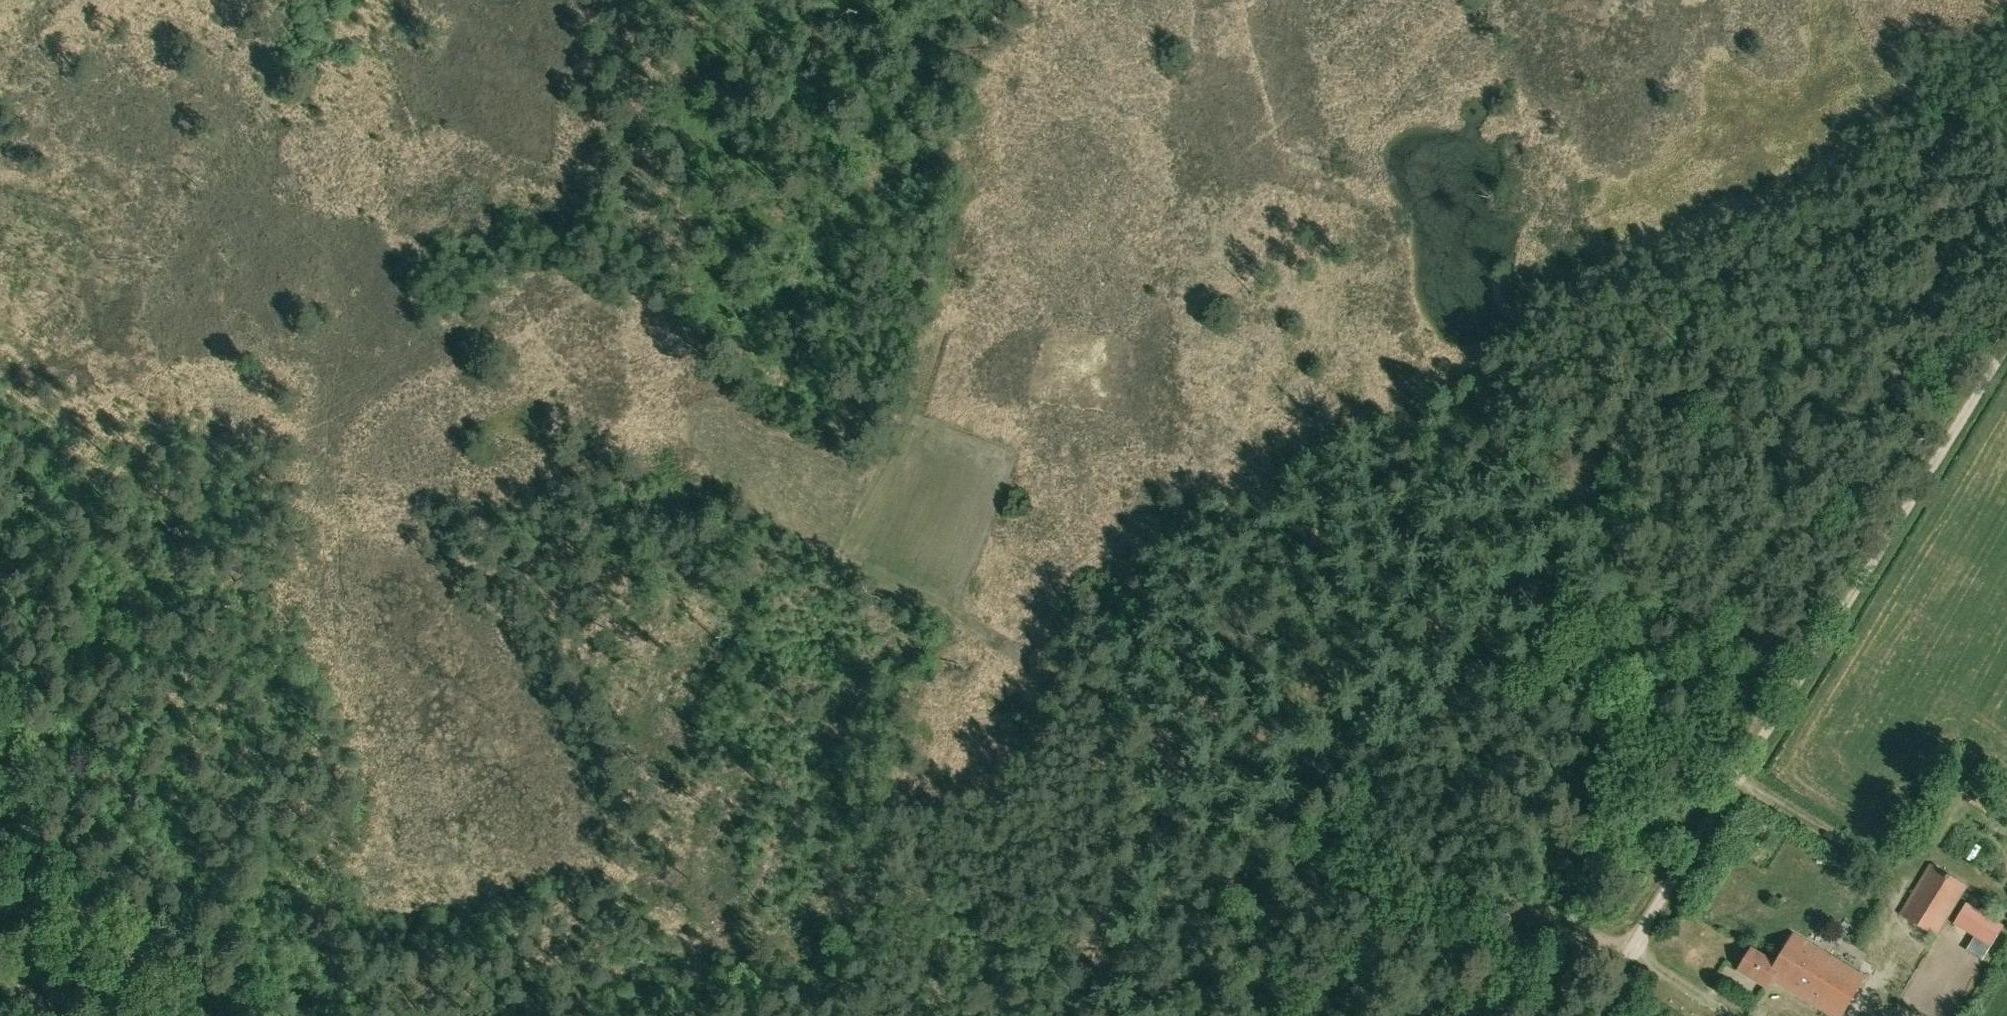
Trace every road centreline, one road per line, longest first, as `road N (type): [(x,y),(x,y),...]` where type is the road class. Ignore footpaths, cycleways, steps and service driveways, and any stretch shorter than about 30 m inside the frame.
road 1 (residential): [(2006,340),(1630,949)]
road 2 (track): [(0,813),(201,1015)]

